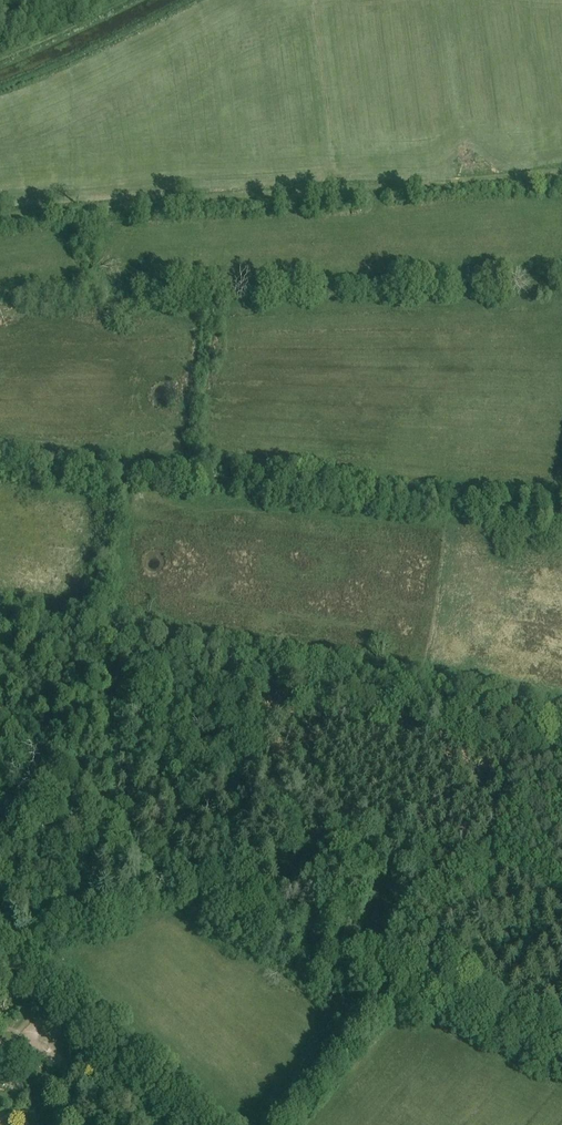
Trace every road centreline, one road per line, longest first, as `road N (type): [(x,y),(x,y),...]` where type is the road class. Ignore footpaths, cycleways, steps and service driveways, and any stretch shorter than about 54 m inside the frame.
road 1 (track): [(0,713),(561,891)]
road 2 (track): [(561,171),(0,212)]
road 3 (track): [(205,1124),(16,969)]
road 4 (track): [(0,59),(127,0)]

